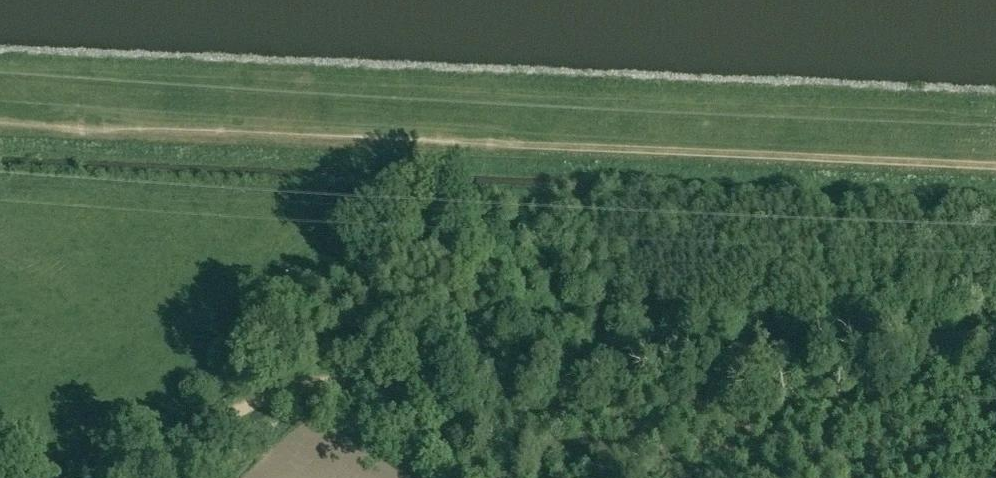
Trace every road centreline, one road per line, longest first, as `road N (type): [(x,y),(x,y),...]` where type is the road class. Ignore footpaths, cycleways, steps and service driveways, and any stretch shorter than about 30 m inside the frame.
road 1 (track): [(0,123),(995,168)]
road 2 (track): [(995,333),(311,389),(249,407),(144,477)]

